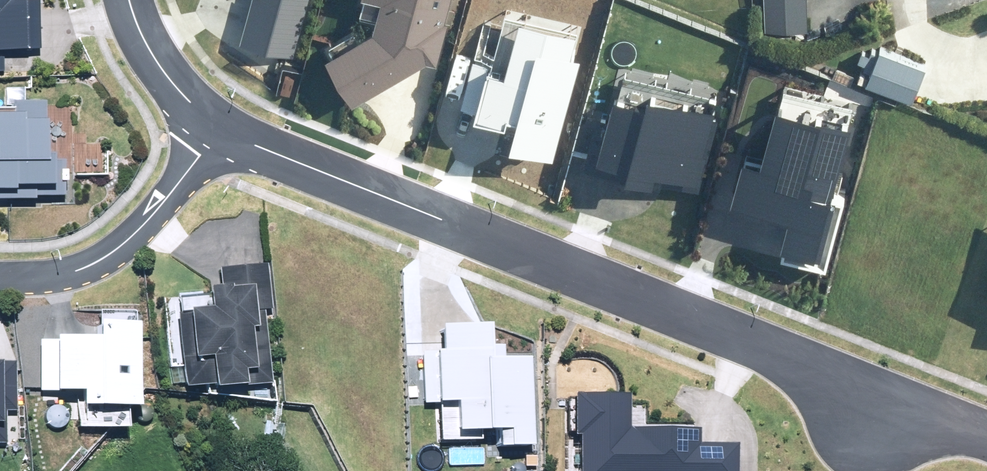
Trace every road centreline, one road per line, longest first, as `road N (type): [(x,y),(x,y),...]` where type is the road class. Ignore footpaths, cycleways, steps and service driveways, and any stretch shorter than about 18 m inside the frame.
road 1 (residential): [(873,400),(221,133)]
road 2 (residential): [(221,133),(131,240),(77,272),(0,278)]
road 3 (residential): [(221,133),(143,45),(128,0)]
road 4 (residential): [(873,400),(986,446)]

